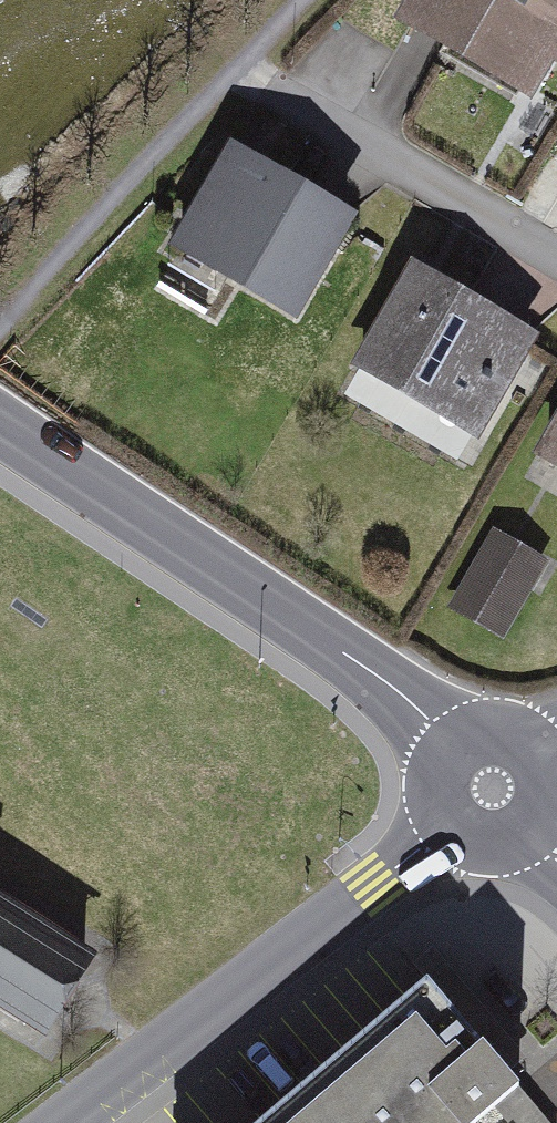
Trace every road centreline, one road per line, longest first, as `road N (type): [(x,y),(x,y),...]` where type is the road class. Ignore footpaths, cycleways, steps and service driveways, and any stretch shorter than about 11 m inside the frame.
road 1 (residential): [(493,789),(399,693),(0,425)]
road 2 (residential): [(493,789),(62,1122)]
road 3 (residential): [(284,95),(556,255)]

